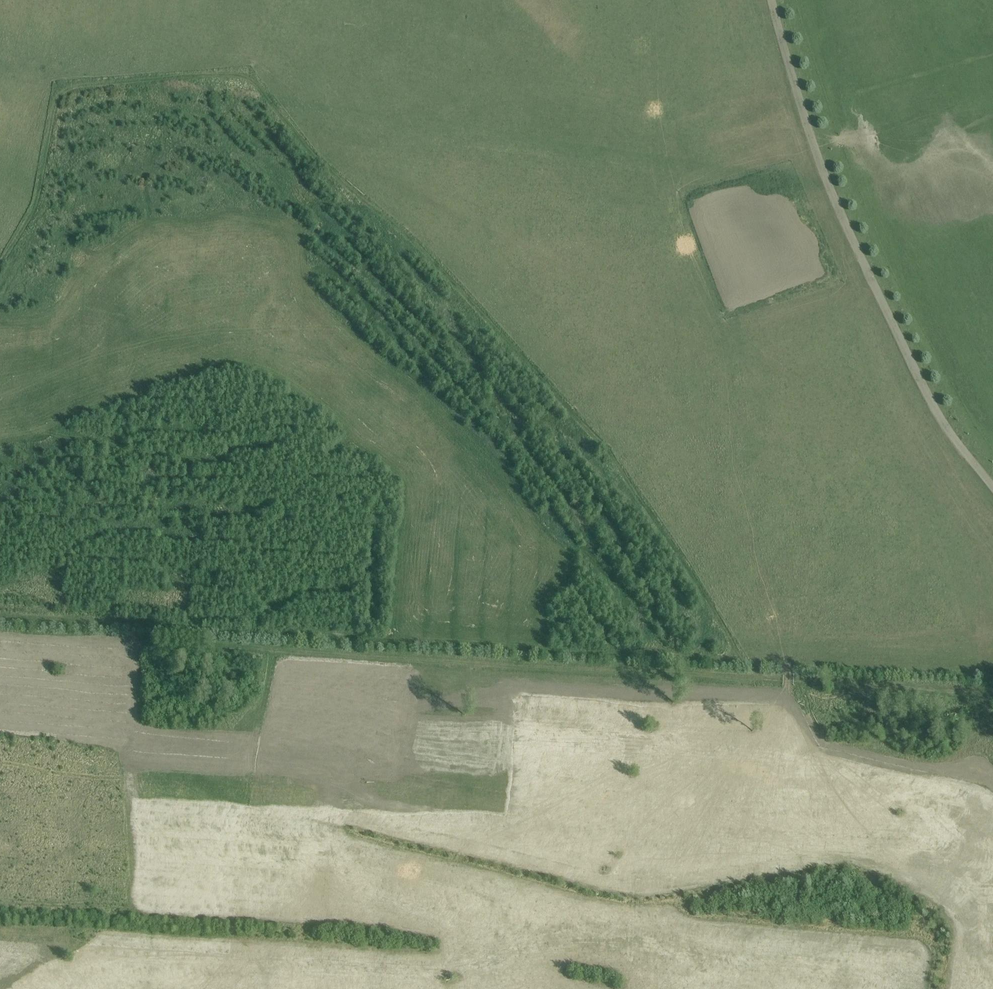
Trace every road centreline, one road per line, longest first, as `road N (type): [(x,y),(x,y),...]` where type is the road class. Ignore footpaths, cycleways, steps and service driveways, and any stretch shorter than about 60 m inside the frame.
road 1 (unclassified): [(772,0),(851,236),(943,422),(992,487)]

